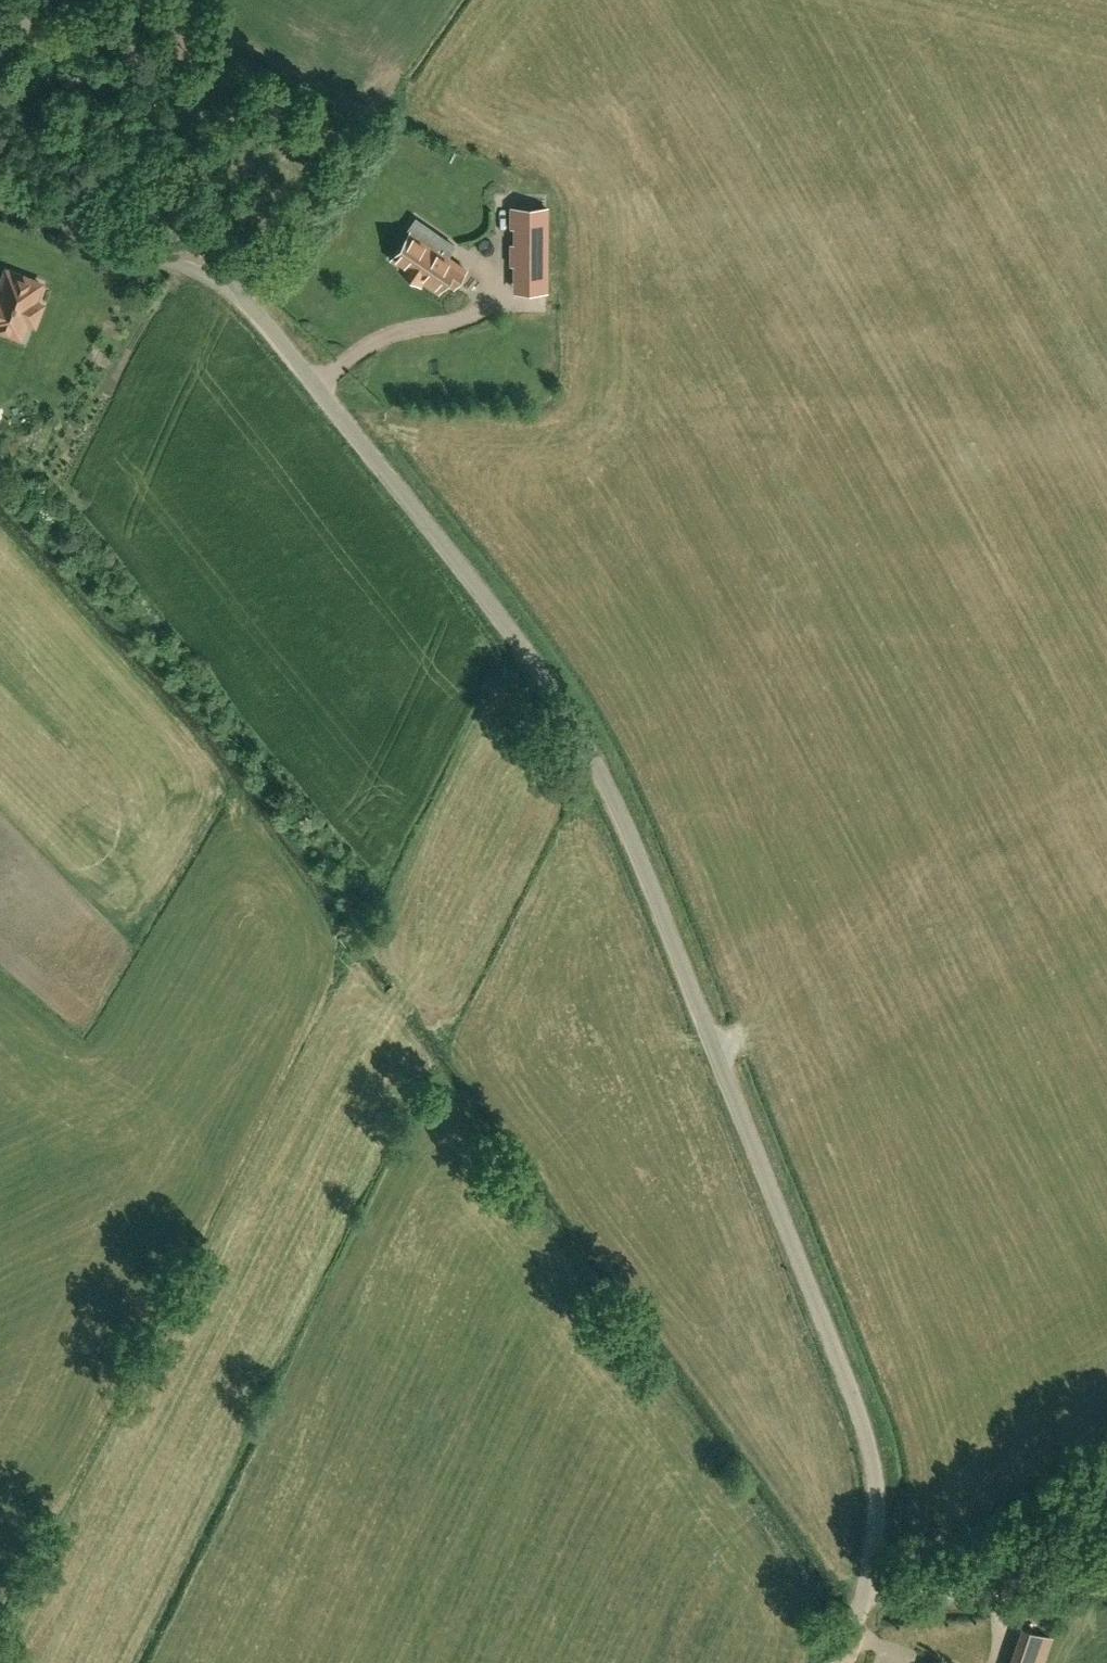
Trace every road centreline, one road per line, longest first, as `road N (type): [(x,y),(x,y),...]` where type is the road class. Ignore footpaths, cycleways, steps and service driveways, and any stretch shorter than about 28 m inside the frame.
road 1 (unclassified): [(840,1662),(874,1538),(868,1434),(651,879),(565,703),(240,288)]
road 2 (unclassified): [(189,221),(20,0)]
road 3 (track): [(1106,1581),(863,1597)]
road 4 (unclassified): [(161,259),(0,198)]

